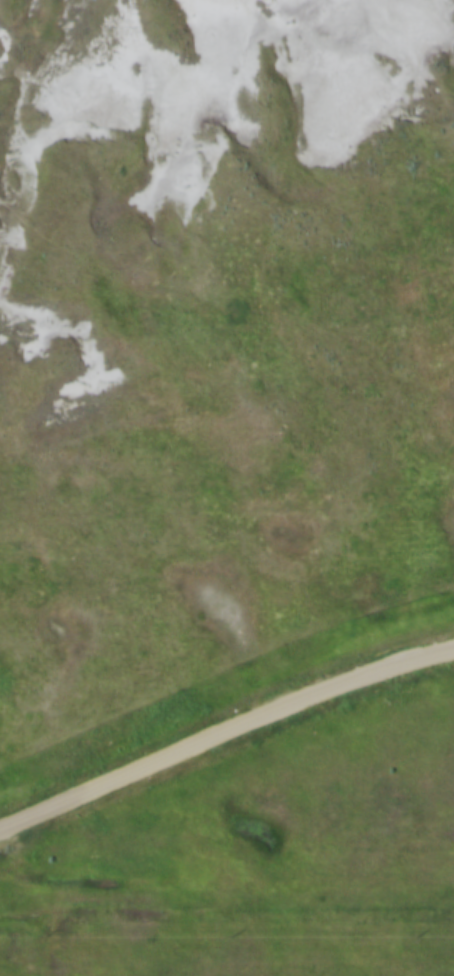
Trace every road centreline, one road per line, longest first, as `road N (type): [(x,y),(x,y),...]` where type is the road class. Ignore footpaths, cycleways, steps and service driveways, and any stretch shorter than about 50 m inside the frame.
road 1 (residential): [(0,828),(365,669),(453,643)]

